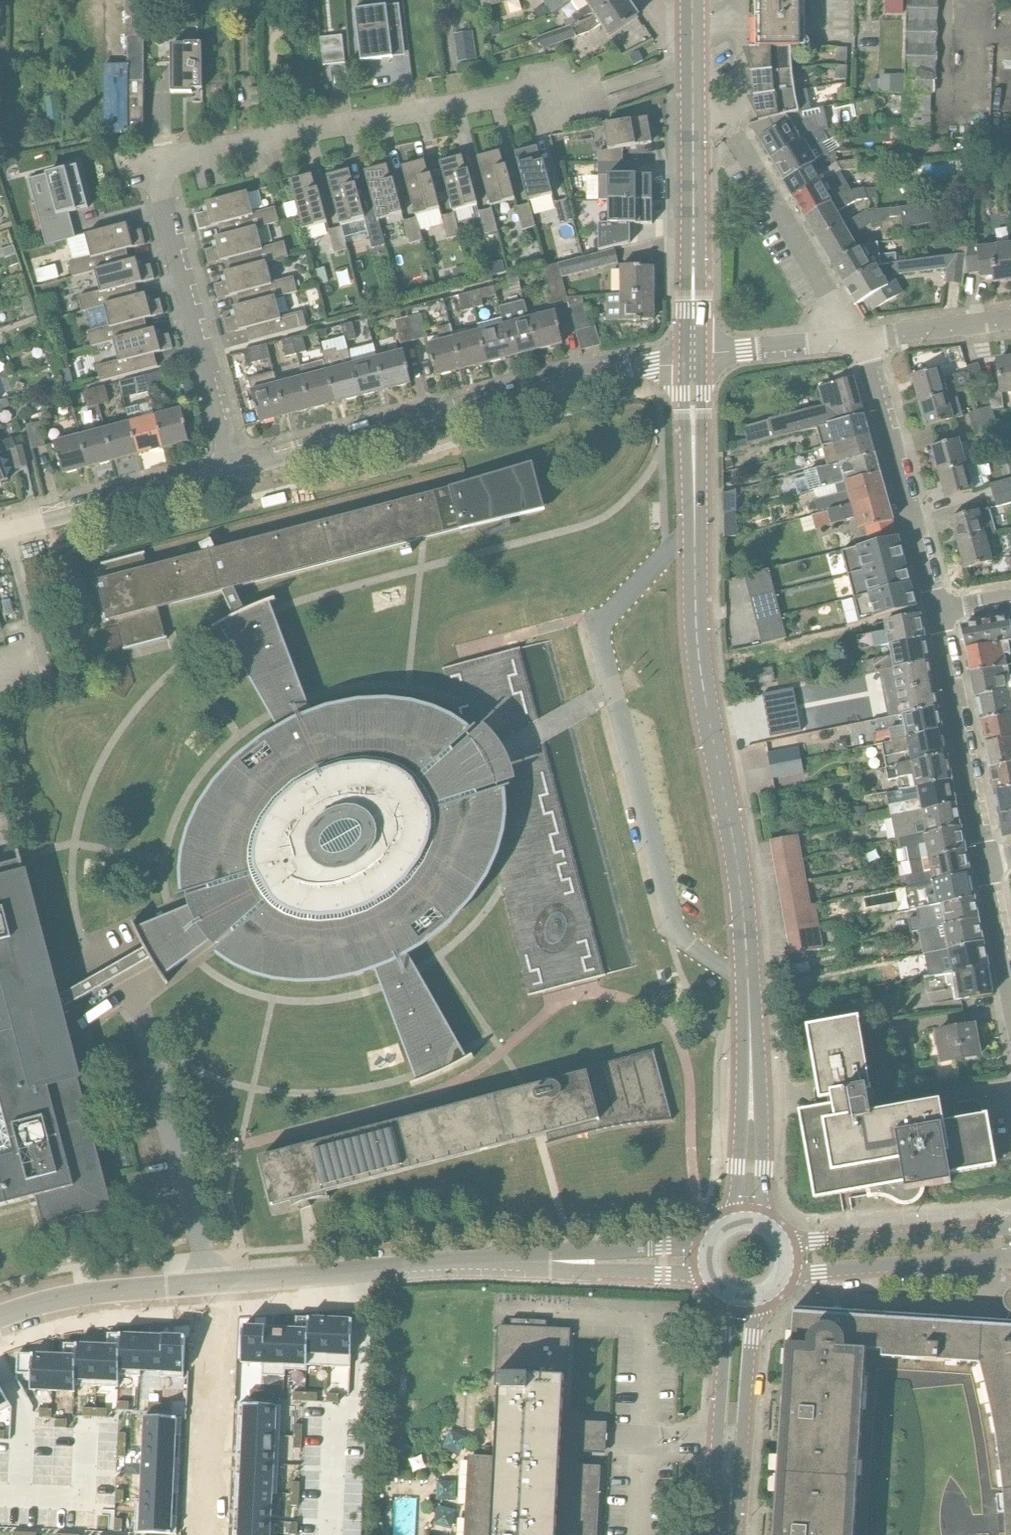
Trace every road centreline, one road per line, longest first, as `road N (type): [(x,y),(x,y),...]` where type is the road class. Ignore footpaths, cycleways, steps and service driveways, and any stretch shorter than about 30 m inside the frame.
road 1 (residential): [(228,468),(157,166),(556,85),(562,105)]
road 2 (tertiary): [(752,1083),(741,883),(699,635),(693,355)]
road 3 (residential): [(228,468),(693,355)]
road 4 (residential): [(210,1284),(552,1261)]
road 5 (tertiary): [(693,355),(693,53)]
road 6 (residential): [(941,608),(859,340)]
road 7 (residential): [(989,861),(941,608)]
road 8 (residential): [(859,340),(733,124)]
road 9 (residential): [(209,1534),(210,1284)]
road 10 (tertiary): [(727,1294),(708,1534)]
road 11 (tertiary): [(736,1534),(754,1298)]
road 12 (tertiary): [(780,1278),(1010,1258)]
road 13 (tertiary): [(1010,1227),(780,1240)]
road 14 (residential): [(11,525),(228,468)]
road 15 (residential): [(0,1317),(59,1299),(206,1284)]
road 16 (residential): [(206,1284),(165,1104)]
road 17 (residential): [(693,355),(859,340)]
road 18 (residential): [(552,1261),(597,1273),(712,1280)]
road 19 (residential): [(710,1242),(552,1261)]
road 20 (residential): [(859,340),(1010,323)]
road 21 (residential): [(45,672),(11,525)]
road 22 (tertiary): [(765,1225),(763,1121),(752,1083)]
road 23 (tertiary): [(752,1083),(730,1223)]
road 24 (residential): [(1010,982),(989,861)]

